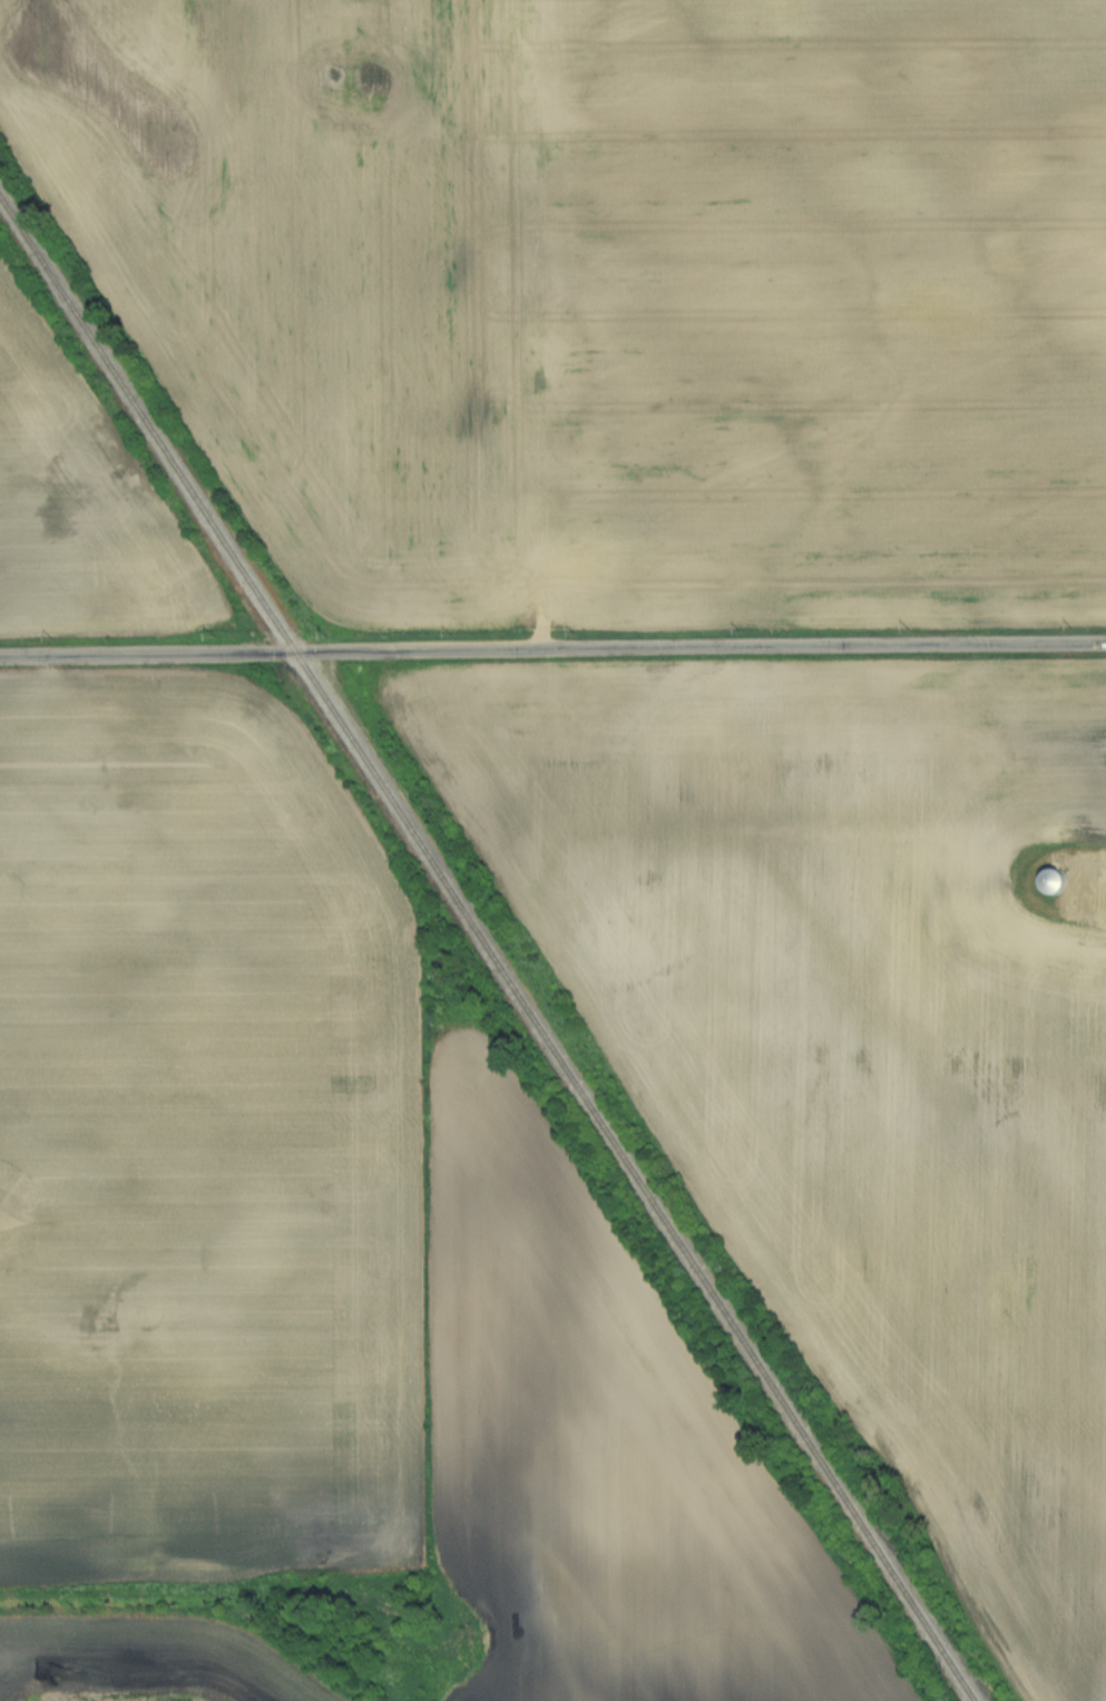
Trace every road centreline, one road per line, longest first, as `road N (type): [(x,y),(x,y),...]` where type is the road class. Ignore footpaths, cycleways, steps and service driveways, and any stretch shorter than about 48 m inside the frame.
road 1 (residential): [(0,658),(1105,643)]

